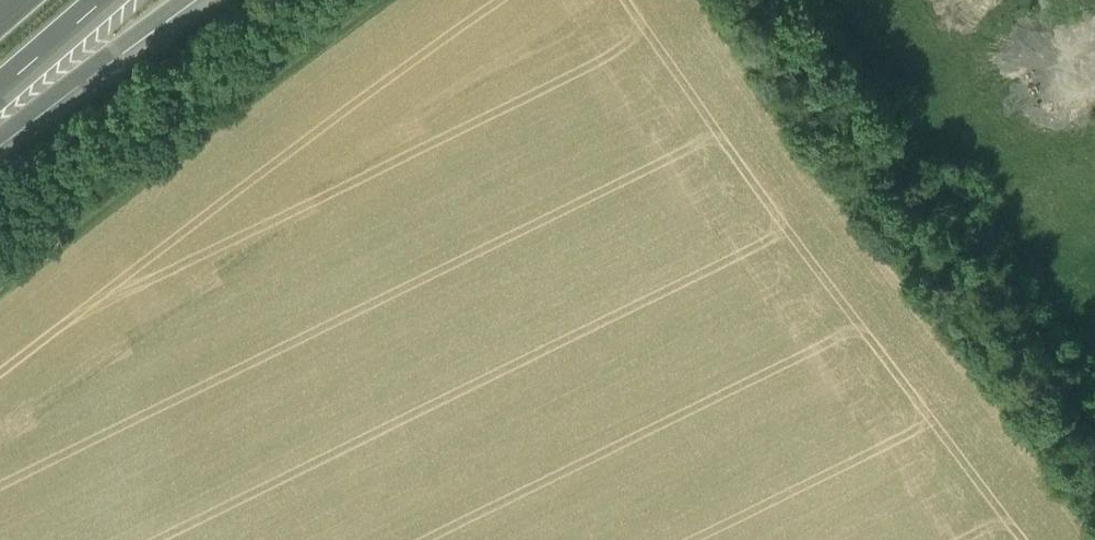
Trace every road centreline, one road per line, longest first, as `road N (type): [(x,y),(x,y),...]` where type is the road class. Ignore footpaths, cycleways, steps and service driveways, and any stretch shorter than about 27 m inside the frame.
road 1 (track): [(711,0),(1094,522)]
road 2 (track): [(0,287),(378,0)]
road 3 (motorway): [(0,140),(187,0)]
road 4 (motorway): [(0,94),(108,0)]

